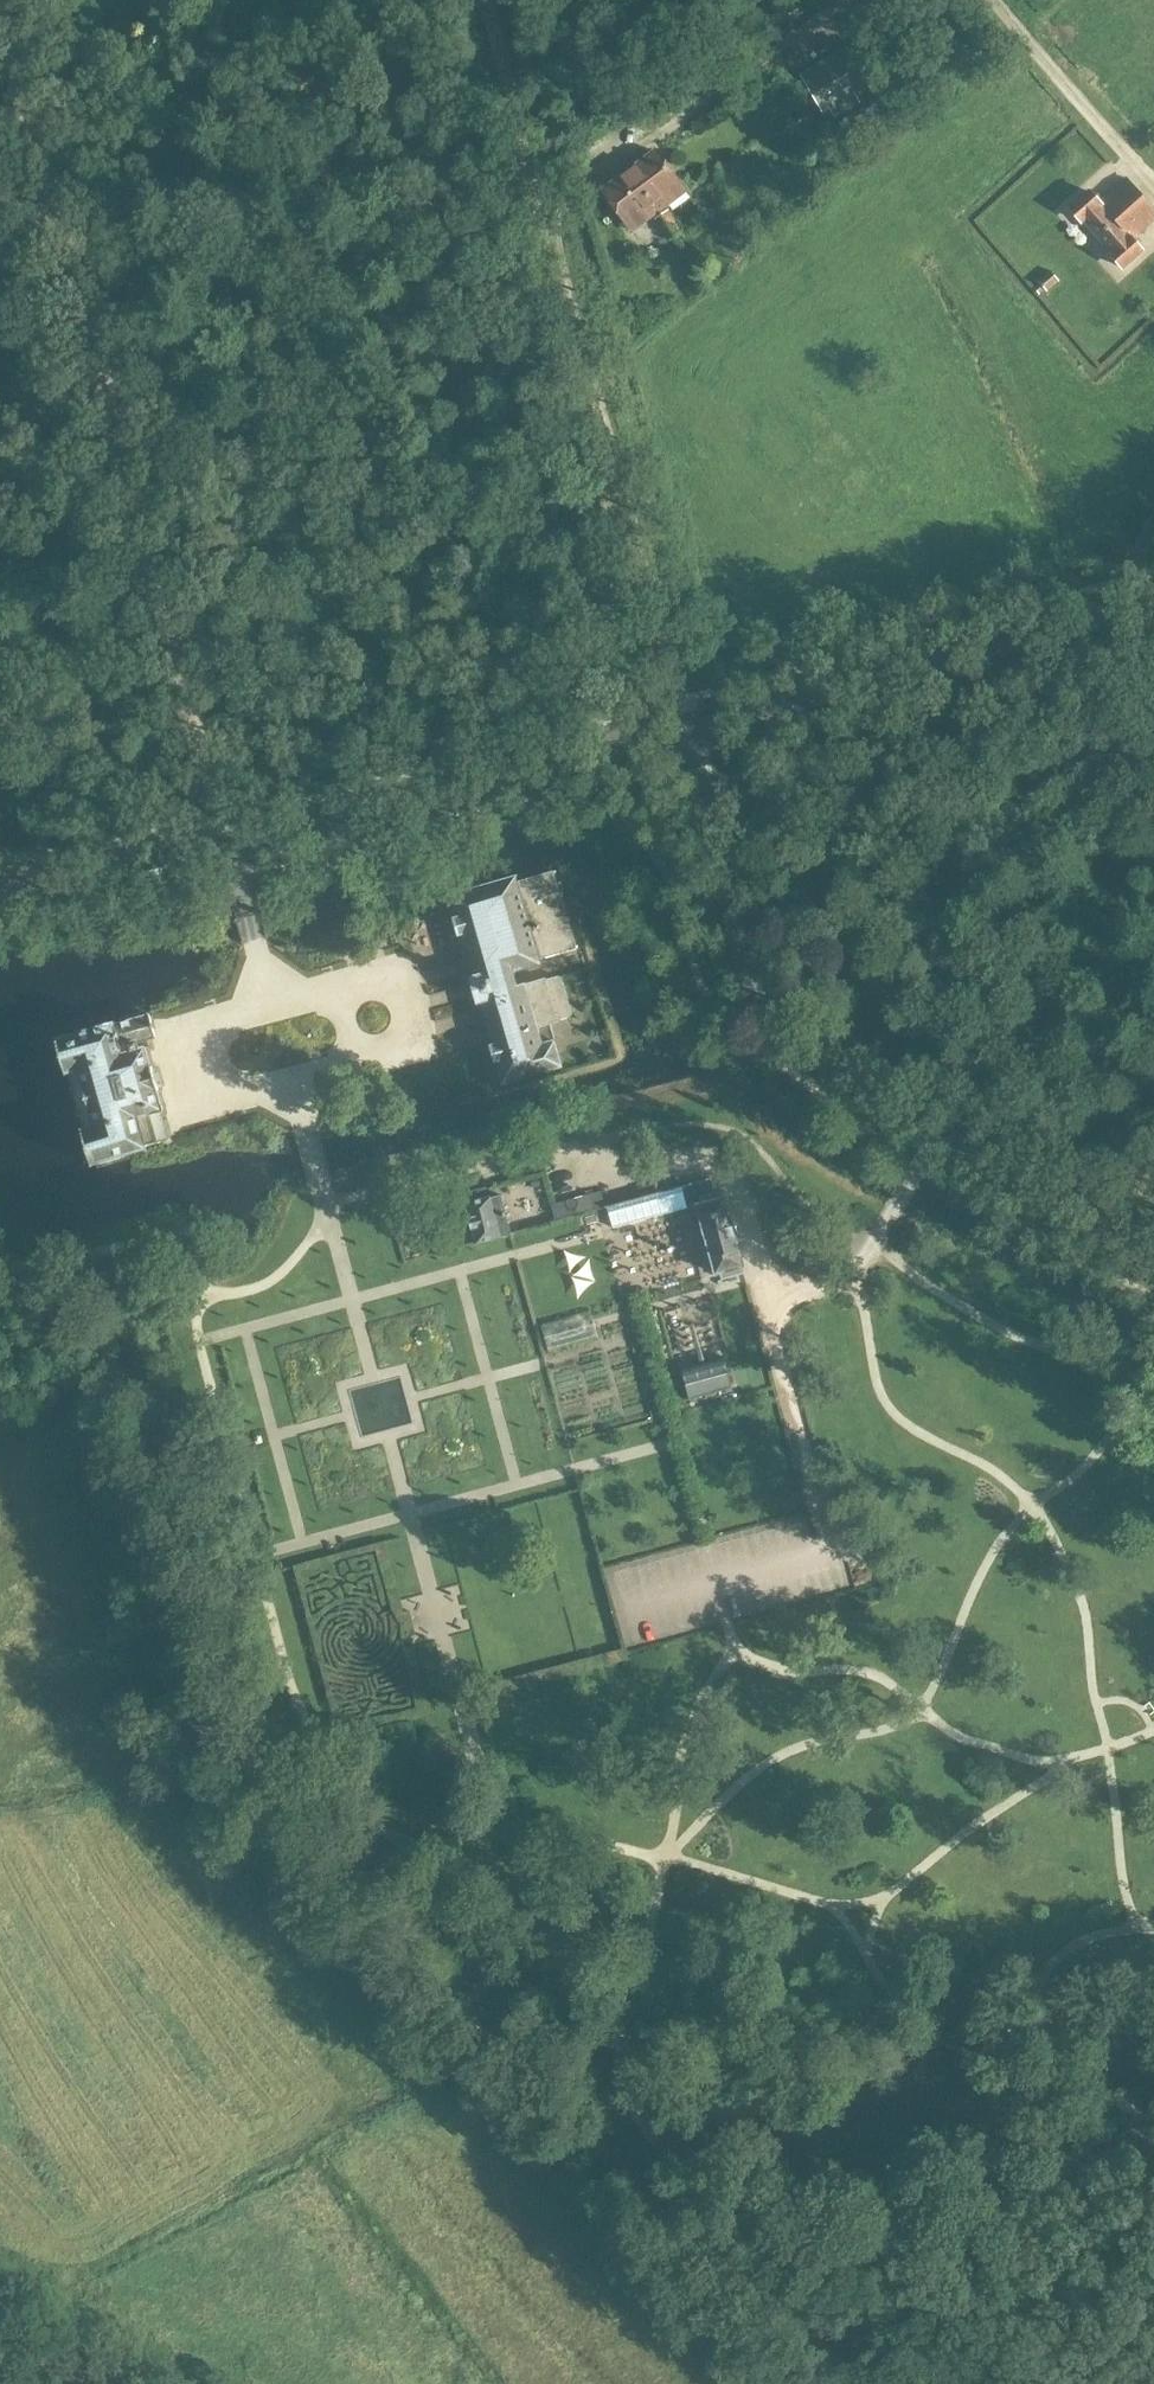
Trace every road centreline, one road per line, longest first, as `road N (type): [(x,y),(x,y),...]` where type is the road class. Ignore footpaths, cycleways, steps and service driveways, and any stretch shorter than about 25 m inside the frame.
road 1 (track): [(0,1),(229,845)]
road 2 (tertiary): [(1153,1247),(811,1053),(779,1025),(751,973),(688,727)]
road 3 (track): [(489,0),(681,700)]
road 4 (tertiary): [(0,883),(130,871),(688,727)]
road 5 (track): [(1153,2081),(1046,2119),(965,2167),(878,2185),(804,2182),(703,2173),(660,2151),(640,2129),(629,2059)]
road 6 (tertiary): [(688,727),(1153,599)]
road 7 (track): [(843,0),(548,217)]
road 8 (track): [(992,0),(1153,185)]

